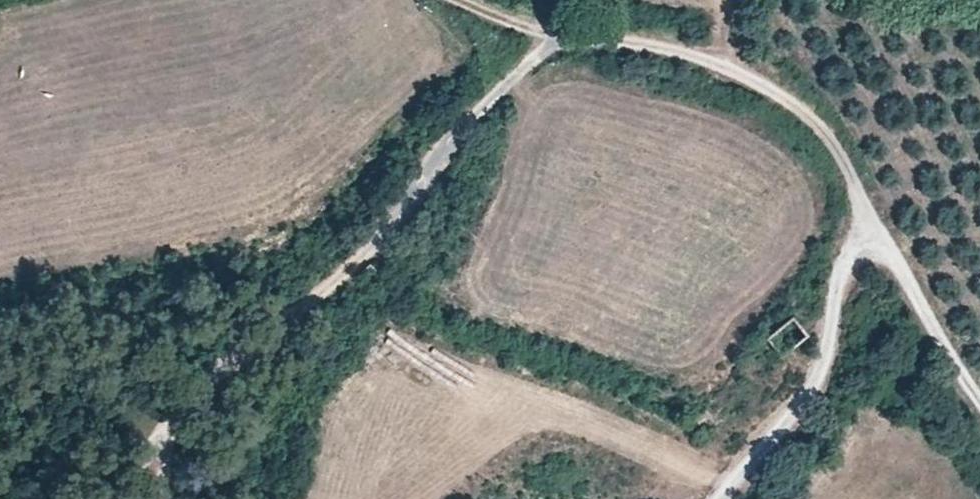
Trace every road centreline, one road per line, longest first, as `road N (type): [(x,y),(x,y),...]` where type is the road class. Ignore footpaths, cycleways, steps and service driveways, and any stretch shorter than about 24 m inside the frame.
road 1 (unclassified): [(572,37),(669,47),(735,70),(812,119),(979,398)]

